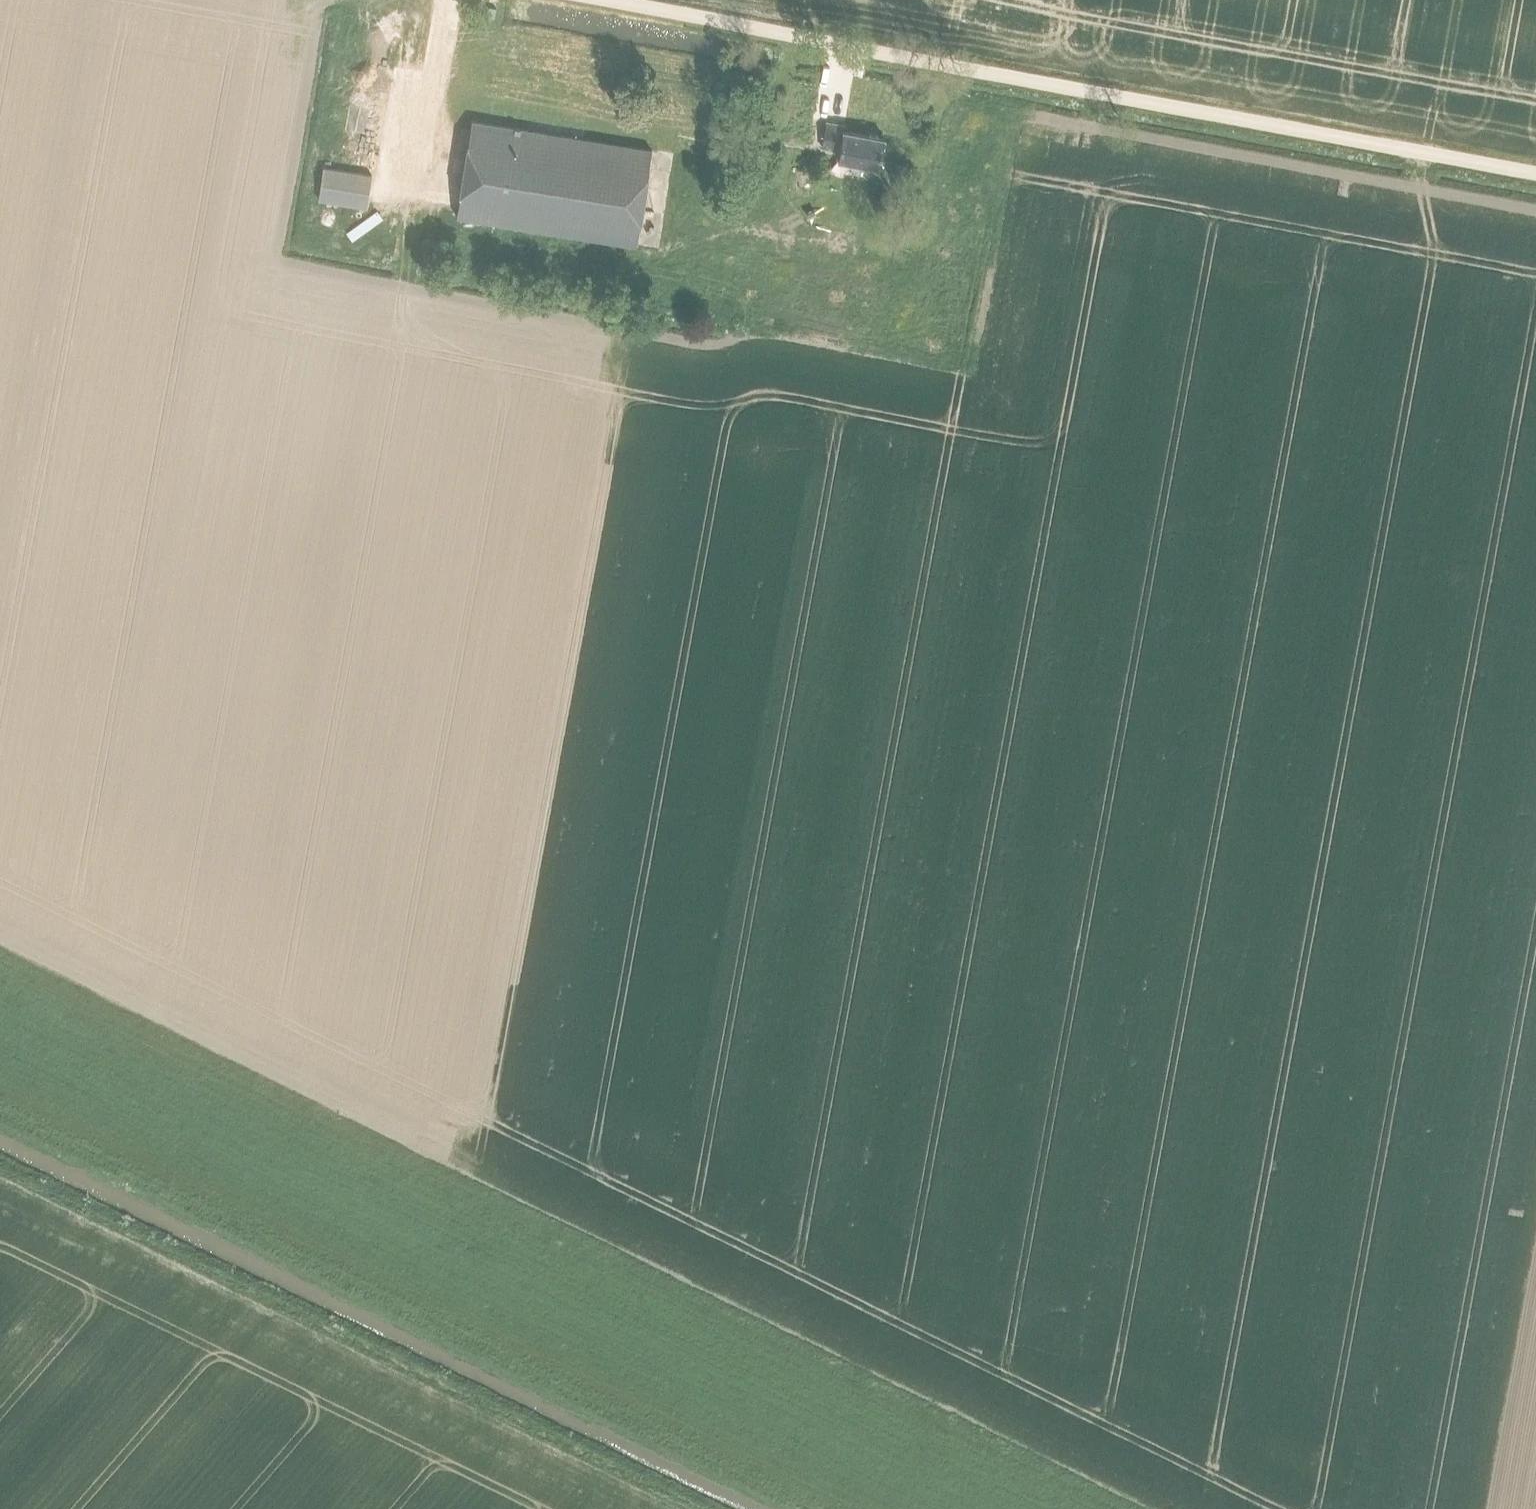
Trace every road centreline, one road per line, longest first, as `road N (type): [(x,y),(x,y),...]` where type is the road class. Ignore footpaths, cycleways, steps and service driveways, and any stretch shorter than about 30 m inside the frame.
road 1 (unclassified): [(1535,175),(600,0)]

